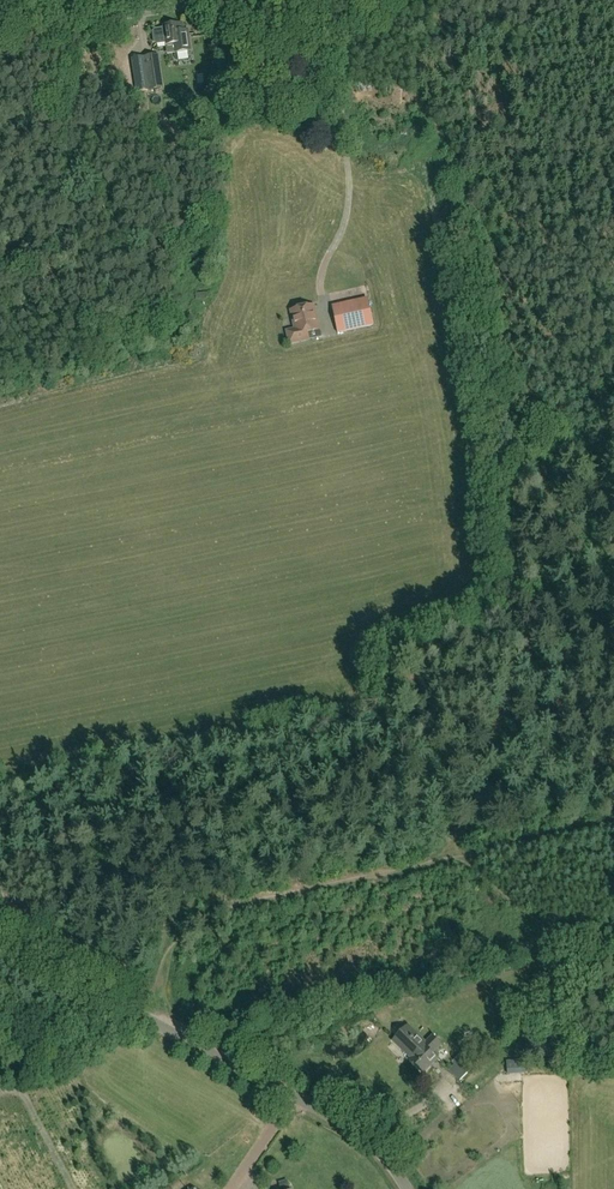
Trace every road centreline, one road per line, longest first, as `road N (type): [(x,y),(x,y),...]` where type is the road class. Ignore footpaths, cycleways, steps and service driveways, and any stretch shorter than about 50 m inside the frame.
road 1 (unclassified): [(407,1188),(362,1134),(0,936)]
road 2 (unclassified): [(0,34),(226,0)]

